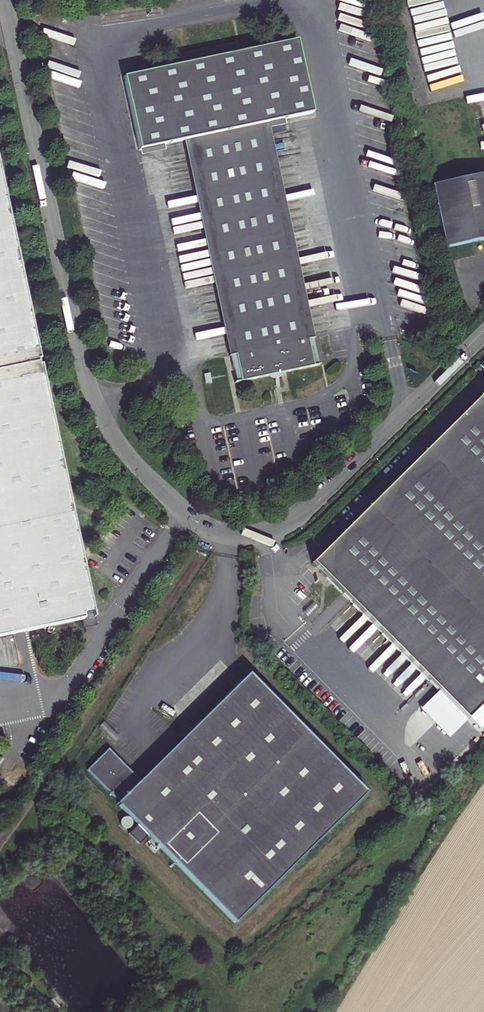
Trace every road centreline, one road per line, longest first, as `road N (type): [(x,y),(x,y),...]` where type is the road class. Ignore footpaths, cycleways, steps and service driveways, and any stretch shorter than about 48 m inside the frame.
road 1 (unclassified): [(5,0),(91,393),(126,454),(191,519),(243,534),(293,521),(483,338)]
road 2 (track): [(428,844),(326,1011)]

